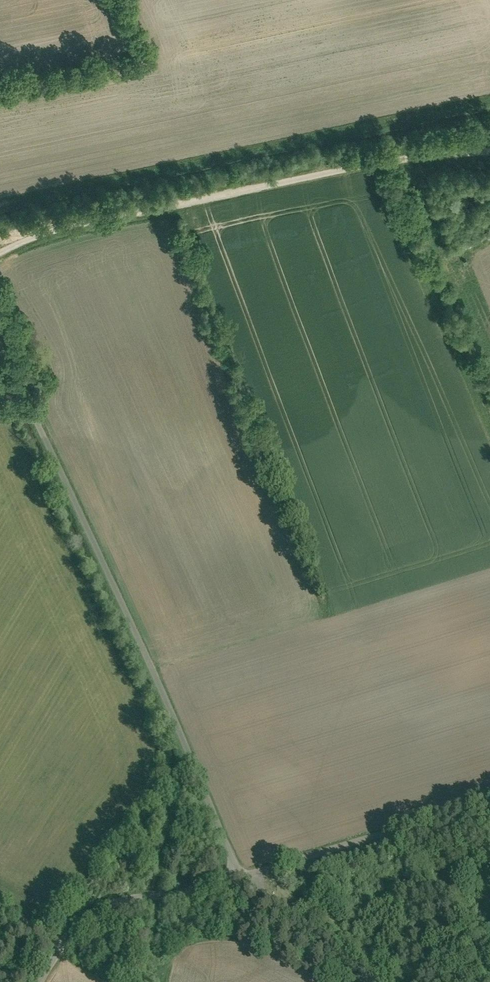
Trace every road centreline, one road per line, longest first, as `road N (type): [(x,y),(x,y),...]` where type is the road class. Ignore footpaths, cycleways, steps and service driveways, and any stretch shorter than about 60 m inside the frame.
road 1 (unclassified): [(0,353),(238,879)]
road 2 (unclassified): [(489,151),(336,170),(98,219),(0,253)]
road 3 (unclassified): [(256,874),(489,802)]
road 4 (unclassified): [(41,981),(64,940),(114,904),(238,879)]
road 5 (unclassified): [(256,874),(289,910),(399,981)]

